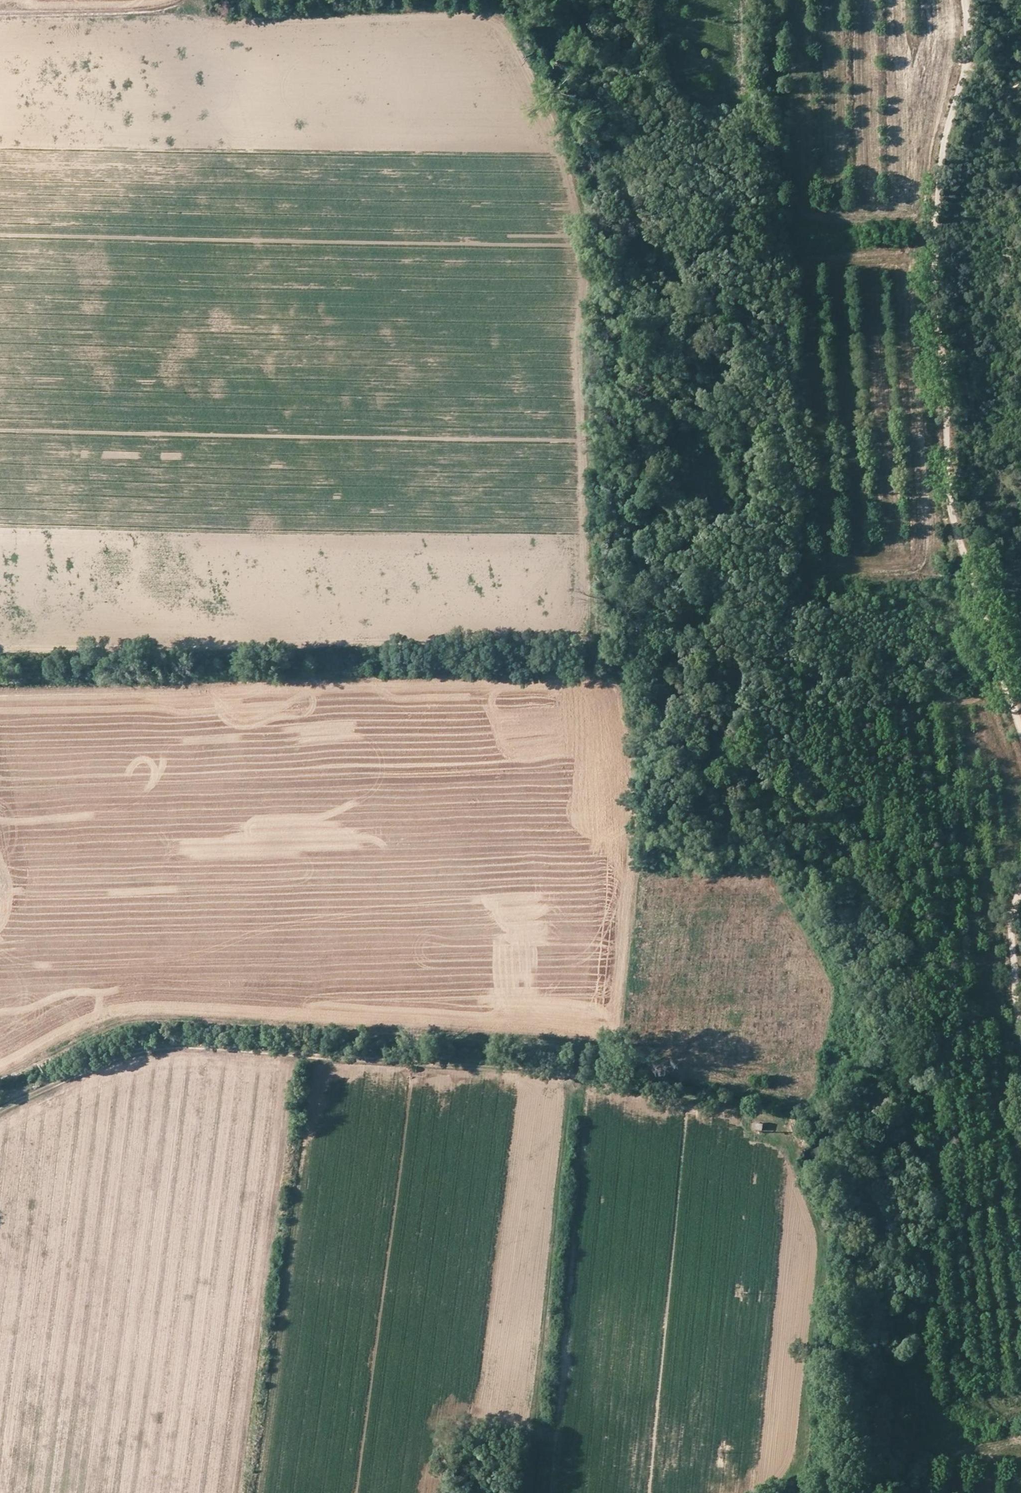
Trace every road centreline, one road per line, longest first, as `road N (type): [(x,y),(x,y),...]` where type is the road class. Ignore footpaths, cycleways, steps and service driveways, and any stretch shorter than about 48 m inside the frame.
road 1 (track): [(1020,727),(951,512),(934,335),(945,141),(971,44),(965,0)]
road 2 (track): [(0,1110),(139,1051),(290,1056)]
road 3 (track): [(0,10),(95,13),(185,0)]
road 4 (track): [(1020,1029),(1013,963),(1020,889)]

